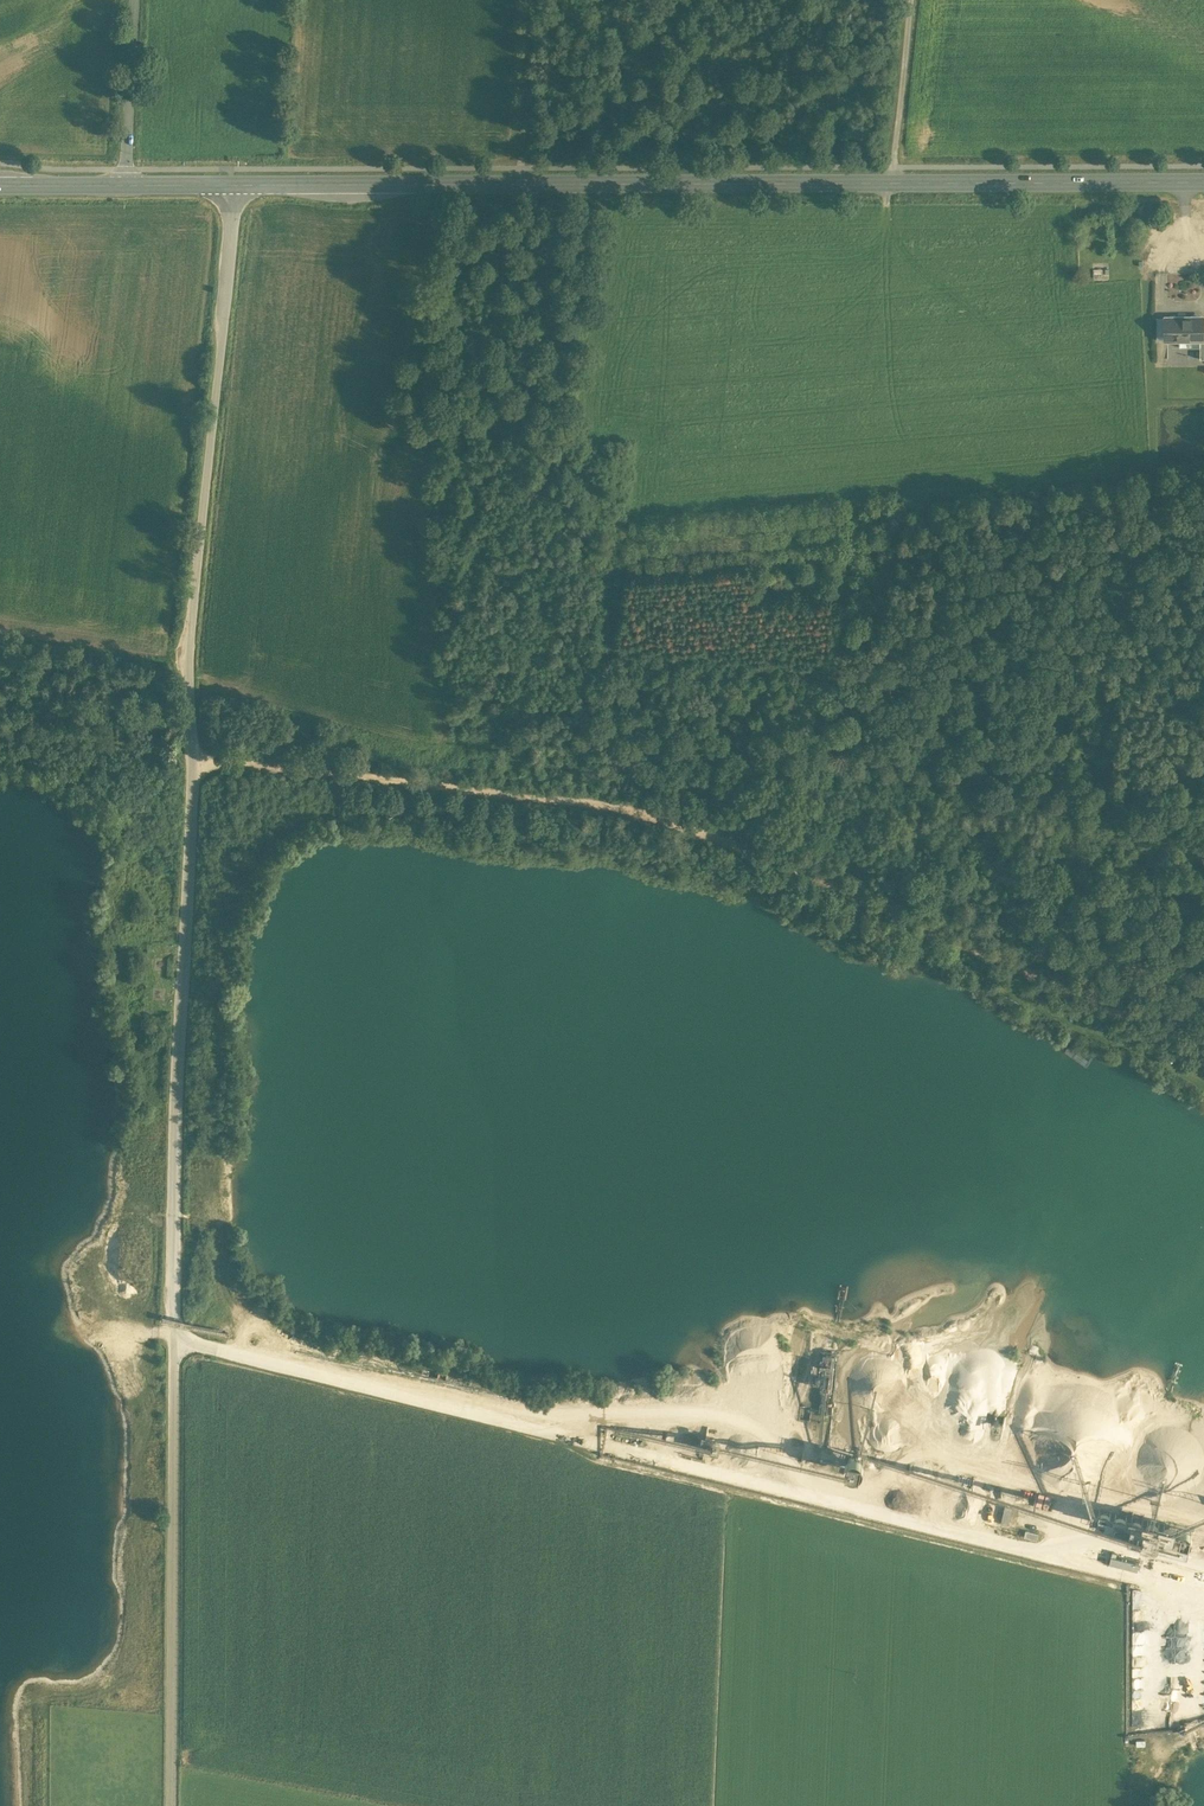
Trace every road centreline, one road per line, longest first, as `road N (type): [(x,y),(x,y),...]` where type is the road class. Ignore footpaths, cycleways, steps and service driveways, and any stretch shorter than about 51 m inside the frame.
road 1 (unclassified): [(234,186),(192,611),(177,1115),(172,1805)]
road 2 (track): [(193,755),(626,806),(732,835),(1203,1052)]
road 3 (primary): [(234,186),(1203,180)]
road 4 (tertiary): [(137,0),(128,185)]
road 5 (primary): [(0,186),(128,185)]

